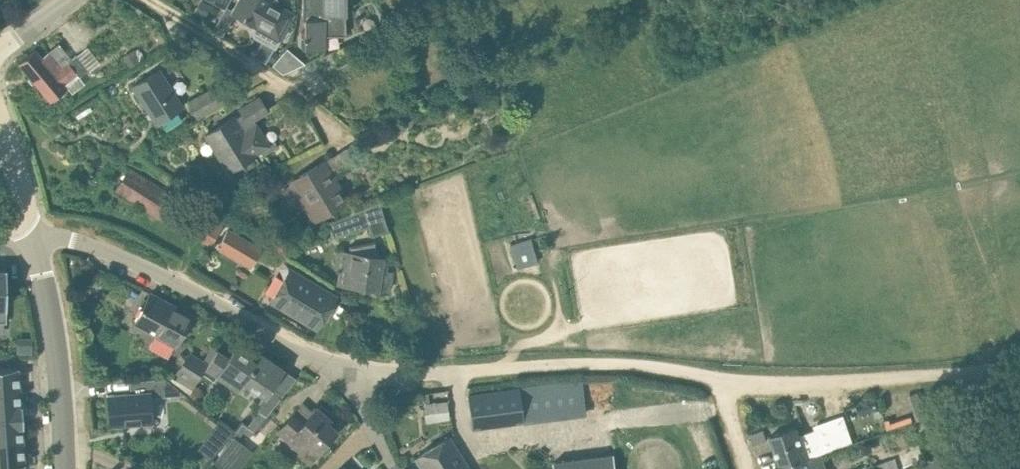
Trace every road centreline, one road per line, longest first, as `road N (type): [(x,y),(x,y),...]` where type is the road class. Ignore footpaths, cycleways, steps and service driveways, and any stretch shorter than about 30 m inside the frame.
road 1 (track): [(506,368),(579,363),(773,384),(1001,371)]
road 2 (residential): [(348,372),(125,258),(29,228)]
road 3 (tertiary): [(65,468),(60,373),(29,228)]
road 4 (residential): [(348,372),(506,368)]

